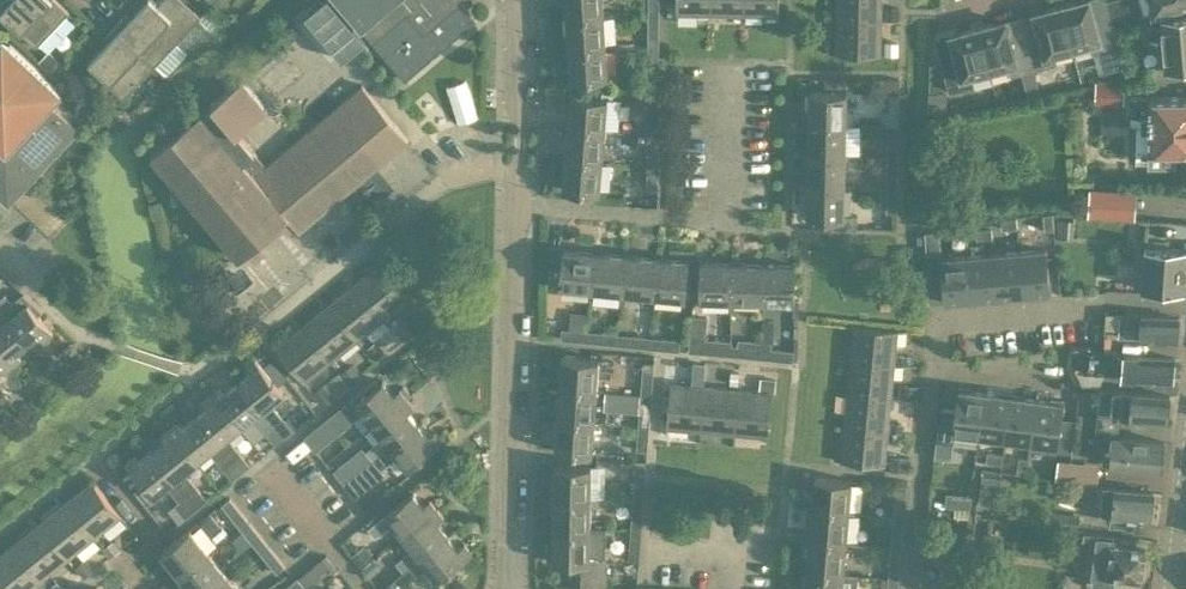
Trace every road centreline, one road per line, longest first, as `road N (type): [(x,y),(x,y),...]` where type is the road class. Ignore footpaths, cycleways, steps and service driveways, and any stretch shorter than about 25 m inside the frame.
road 1 (residential): [(1185,309),(1090,305),(934,320),(909,588)]
road 2 (residential): [(517,588),(528,211)]
road 3 (residential): [(528,211),(728,226),(735,65)]
road 4 (residential): [(528,211),(515,0)]

